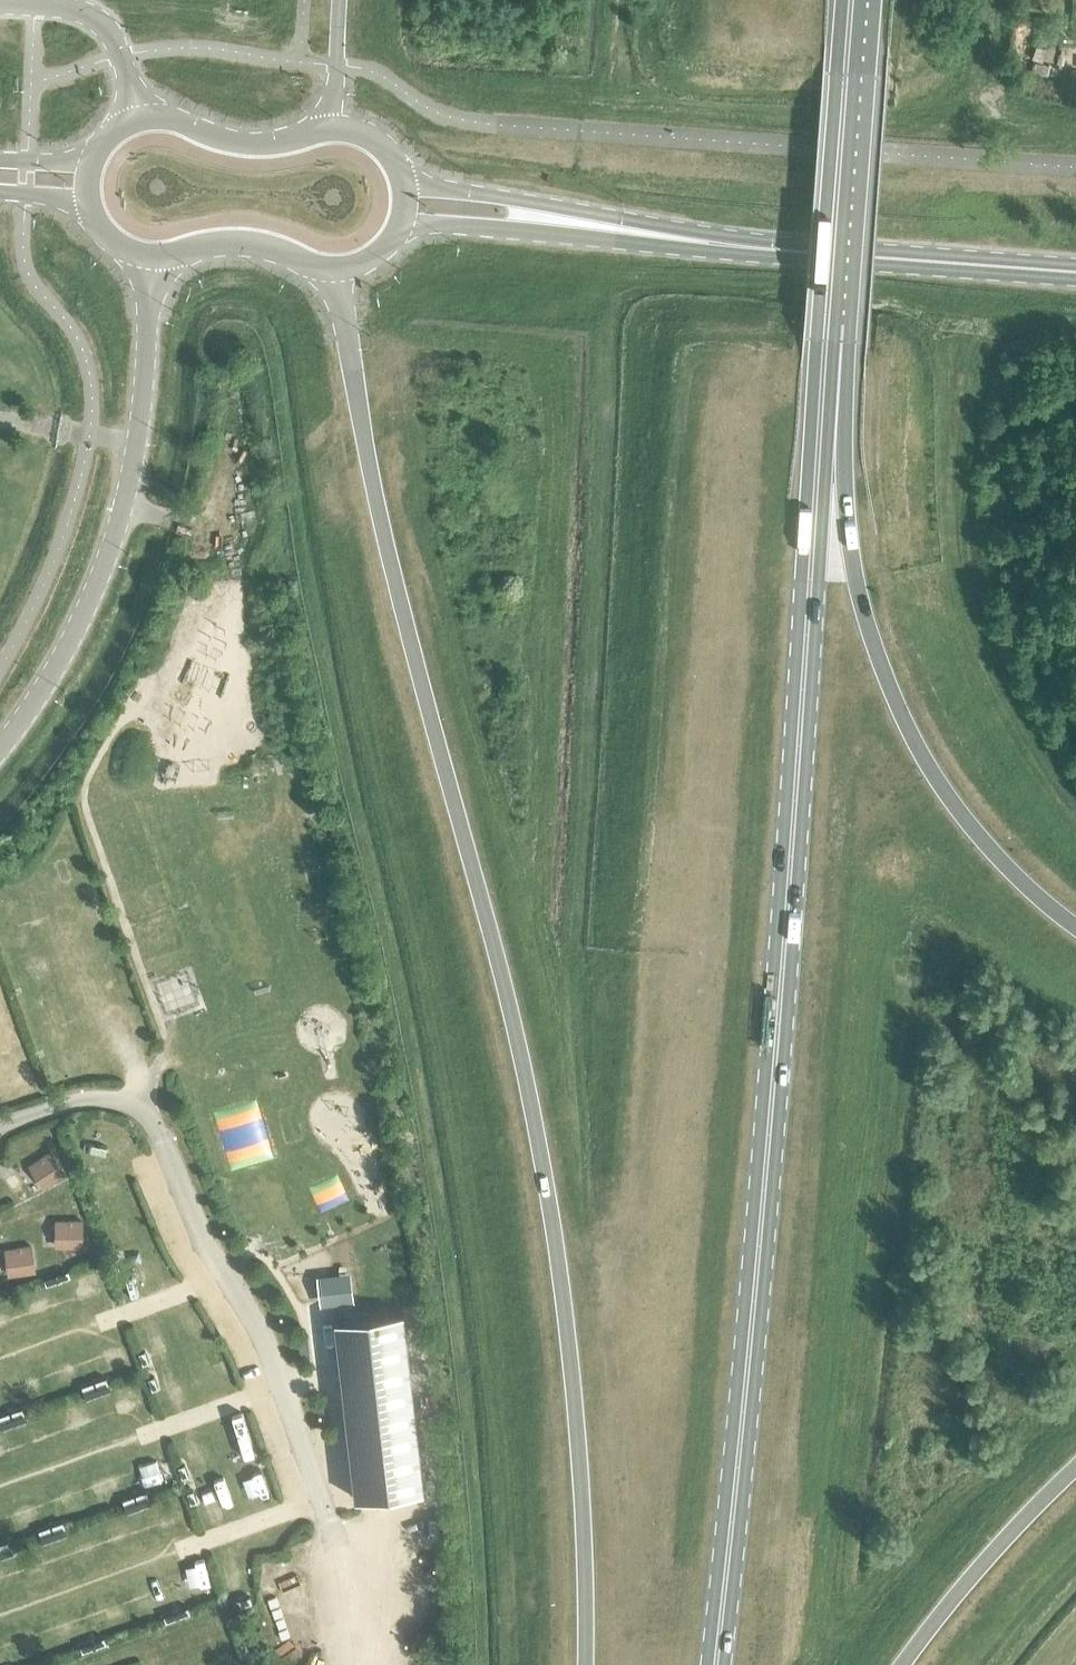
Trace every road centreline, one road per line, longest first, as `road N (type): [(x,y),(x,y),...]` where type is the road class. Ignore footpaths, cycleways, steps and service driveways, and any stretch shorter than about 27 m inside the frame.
road 1 (primary): [(333,268),(370,473),(530,1097),(581,1472),(583,1664)]
road 2 (primary): [(713,1664),(756,1274),(818,434)]
road 3 (primary): [(1075,927),(975,839),(935,781),(864,616),(818,434)]
road 4 (tertiary): [(0,749),(36,707),(79,631),(121,511),(142,400),(154,256)]
road 5 (secondary): [(1075,273),(764,249),(571,222)]
road 6 (primary): [(818,434),(850,0)]
road 7 (primary): [(902,1664),(1075,1466)]
road 8 (tertiary): [(139,119),(120,54),(97,22),(76,10),(0,3)]
road 9 (secondary): [(326,129),(250,143),(162,116),(139,119)]
road 10 (secondary): [(154,256),(239,242),(333,268)]
road 11 (secondary): [(398,223),(501,228),(571,222)]
road 12 (secondary): [(571,222),(504,198),(403,185)]
road 13 (primary): [(340,0),(326,129)]

